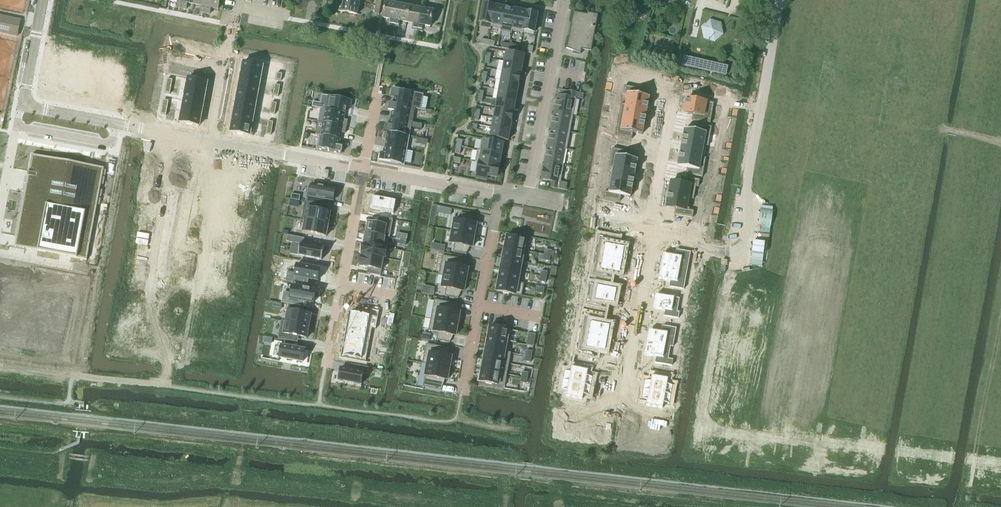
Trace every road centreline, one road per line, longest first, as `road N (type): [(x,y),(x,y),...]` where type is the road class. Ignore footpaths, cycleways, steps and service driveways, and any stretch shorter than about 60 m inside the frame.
road 1 (residential): [(168,386),(208,142)]
road 2 (residential): [(528,200),(564,0)]
road 3 (residential): [(496,195),(460,394)]
road 4 (residential): [(362,171),(329,364)]
road 5 (residential): [(23,104),(208,142)]
road 6 (residential): [(650,226),(618,401)]
road 7 (residential): [(208,142),(362,171)]
road 8 (residential): [(676,85),(650,226)]
road 9 (residential): [(362,171),(496,195)]
road 10 (residential): [(528,200),(650,226)]

